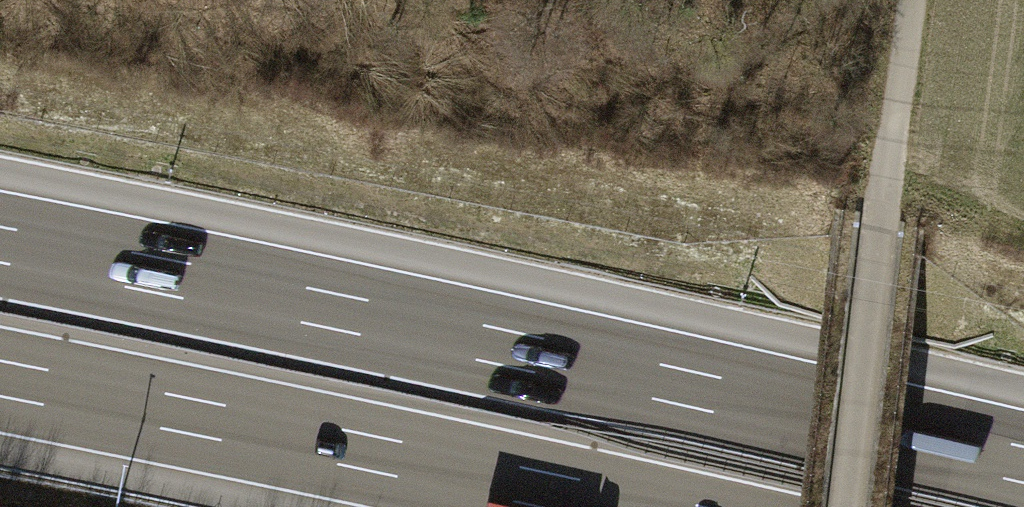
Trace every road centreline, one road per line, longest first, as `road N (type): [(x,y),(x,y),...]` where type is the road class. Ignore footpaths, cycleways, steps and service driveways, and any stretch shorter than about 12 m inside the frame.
road 1 (motorway): [(1023,464),(0,245)]
road 2 (motorway): [(0,380),(612,506)]
road 3 (track): [(880,230),(847,506)]
road 4 (track): [(880,230),(905,0)]

